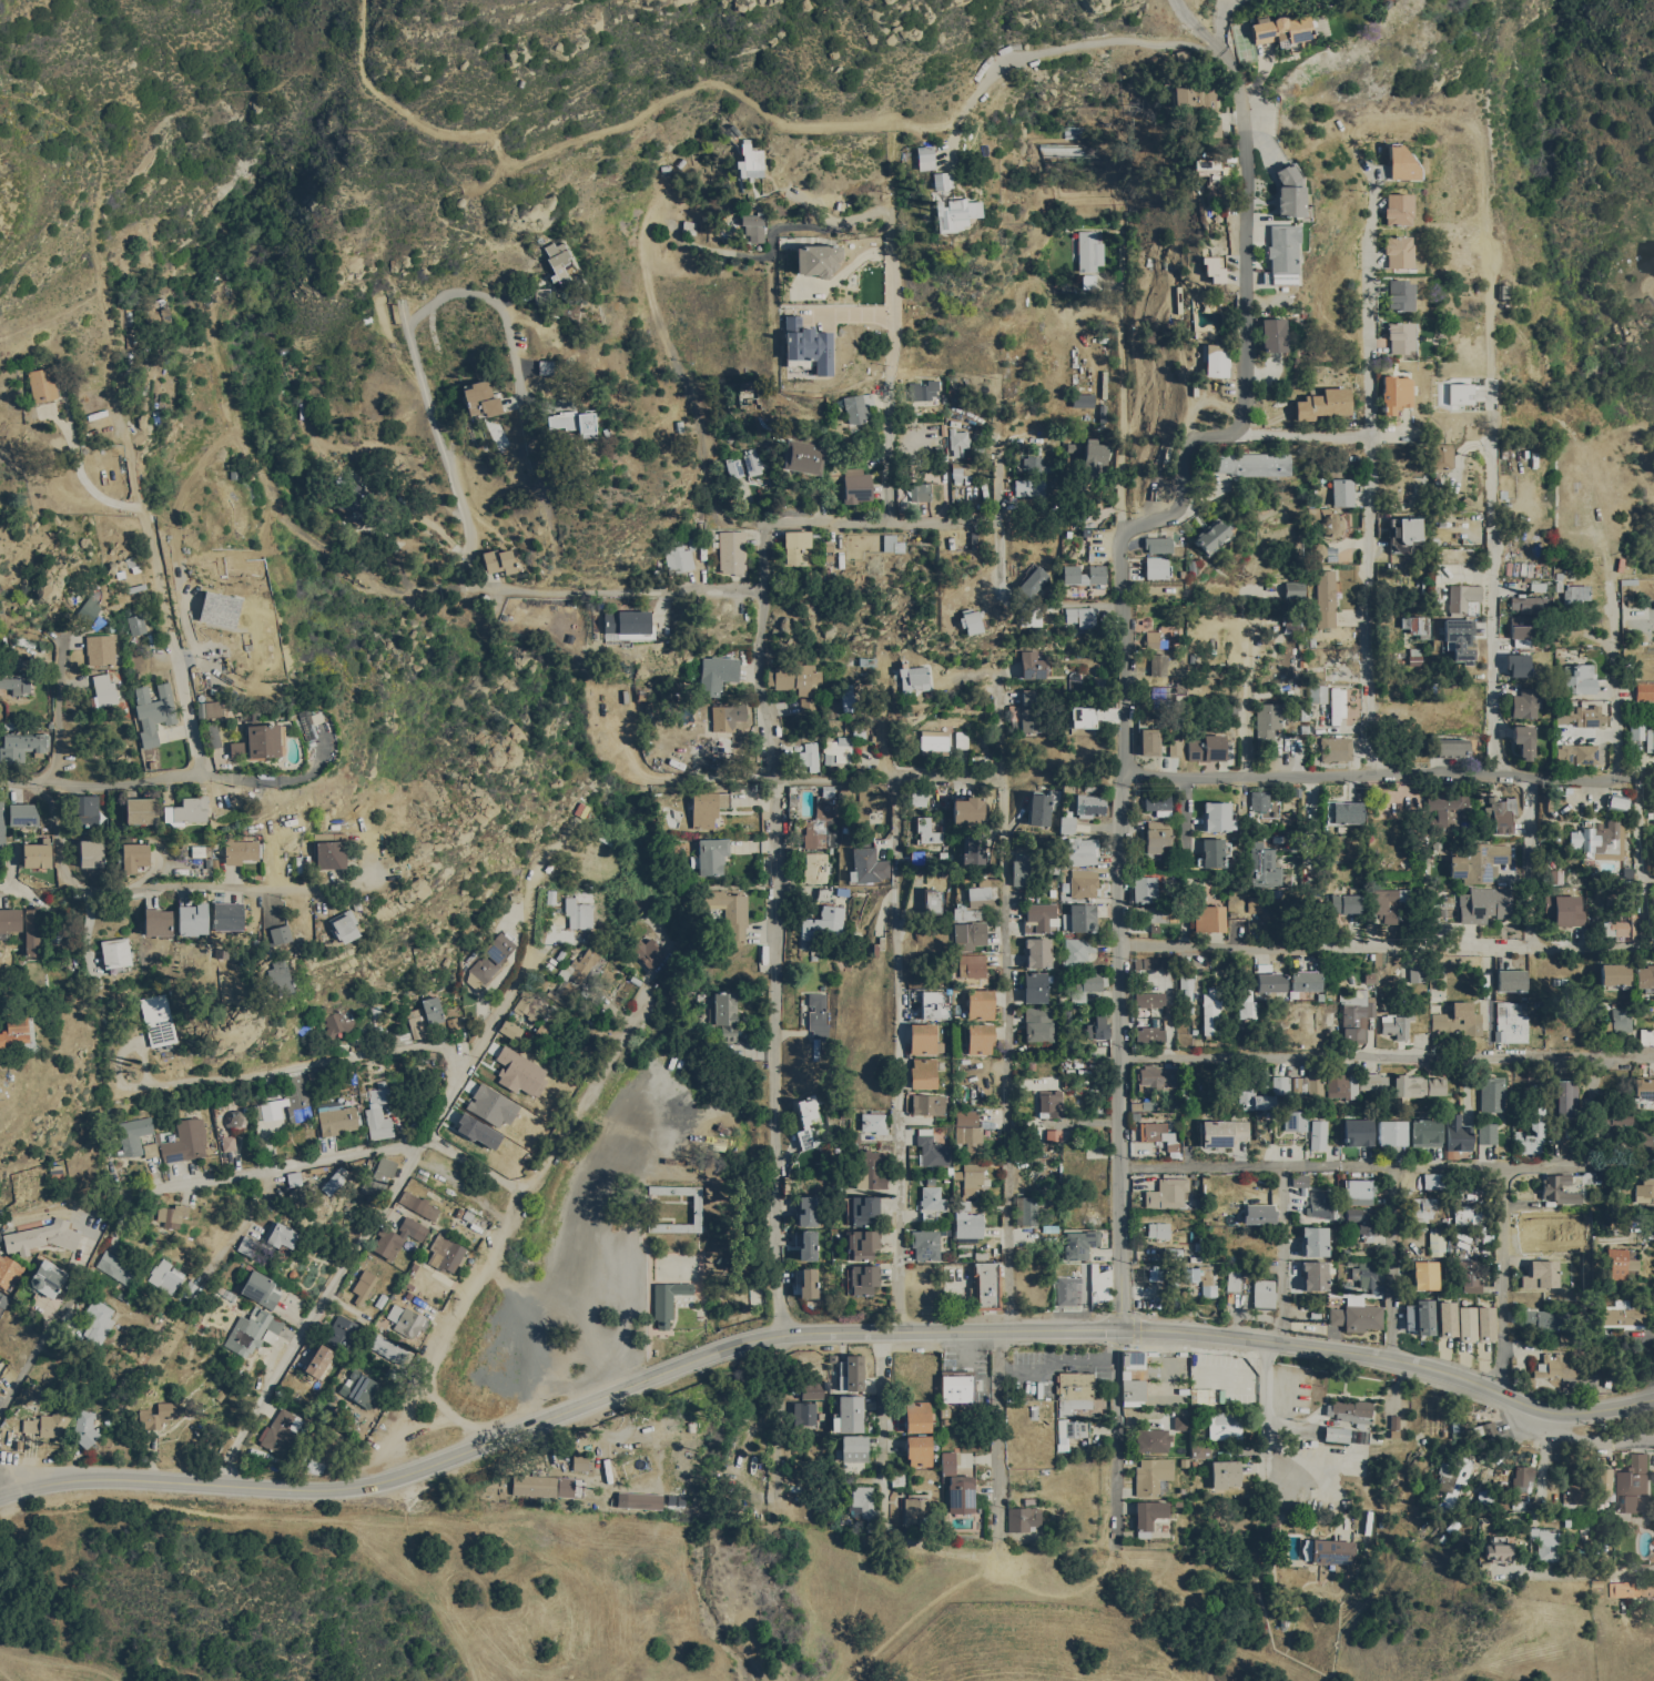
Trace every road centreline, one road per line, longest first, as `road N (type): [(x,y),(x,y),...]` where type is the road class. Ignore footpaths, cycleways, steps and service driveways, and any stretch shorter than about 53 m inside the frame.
road 1 (secondary): [(0,1496),(77,1475),(312,1488),(385,1479),(780,1333),(1183,1329),(1393,1357),(1550,1409),(1653,1398)]
road 2 (residential): [(1006,828),(1008,1310),(997,1546)]
road 3 (residential): [(777,783),(773,1493)]
road 4 (residential): [(896,824),(900,1310),(886,1345),(884,1523)]
road 5 (residential): [(223,1482),(455,1076),(532,960),(538,878)]
road 6 (residential): [(1119,1326),(1119,776)]
road 7 (residential): [(1119,948),(1653,947)]
road 8 (residential): [(1653,777),(1119,776)]
road 9 (residential): [(1123,1053),(1653,1055)]
road 10 (residential): [(489,1440),(433,1389),(434,1369),(527,1192),(647,998)]
road 11 (residential): [(527,432),(496,304),(479,294),(440,294),(407,332),(471,523),(471,588)]
road 12 (residential): [(1494,776),(1491,287)]
road 13 (residential): [(1122,1167),(1566,1165)]
road 14 (residential): [(527,1192),(426,1136),(133,1193)]
road 15 (residential): [(42,784),(65,874),(87,888),(294,888),(367,883),(376,874)]
road 16 (residential): [(85,790),(204,774),(141,506)]
road 17 (residential): [(1239,424),(1245,111),(1222,49)]
road 18 (residential): [(1120,534),(1124,211),(1108,179)]
road 19 (residential): [(455,1076),(446,1042),(133,1085)]
road 20 (residential): [(1372,776),(1371,431)]
road 21 (residential): [(896,528),(896,266),(883,259),(823,275)]
road 22 (residential): [(1371,431),(1374,192),(1347,136)]
road 23 (residential): [(769,594),(471,588)]
road 24 (residential): [(1281,1167),(1283,1324),(1266,1356),(1266,1458)]
road 25 (residential): [(770,529),(767,702),(777,783)]
road 26 (residential): [(1119,776),(1120,534)]
road 27 (residential): [(1002,519),(770,529)]
road 28 (residential): [(1005,782),(777,783)]
road 29 (residential): [(1505,1165),(1501,1390)]
road 30 (residential): [(1119,1326),(1116,1548)]
road 31 (residential): [(605,717),(651,780),(777,783)]
road 32 (residential): [(1392,1164),(1393,1357)]
road 33 (residential): [(1244,778),(1249,588)]
road 34 (residential): [(1120,534),(1180,507),(1189,438),(1239,424)]
road 35 (residential): [(1617,777),(1614,595)]
road 36 (residential): [(1640,777),(1641,948)]
road 37 (residential): [(1530,777),(1533,945)]
road 38 (residential): [(42,784),(54,757),(62,629)]
road 39 (residential): [(1001,583),(998,437)]
road 40 (residential): [(1514,1572),(1653,1571)]
road 41 (residential): [(1239,424),(1371,431)]
road 42 (residential): [(277,1166),(211,1270)]
road 43 (residential): [(1550,1409),(1566,1438),(1653,1438)]

